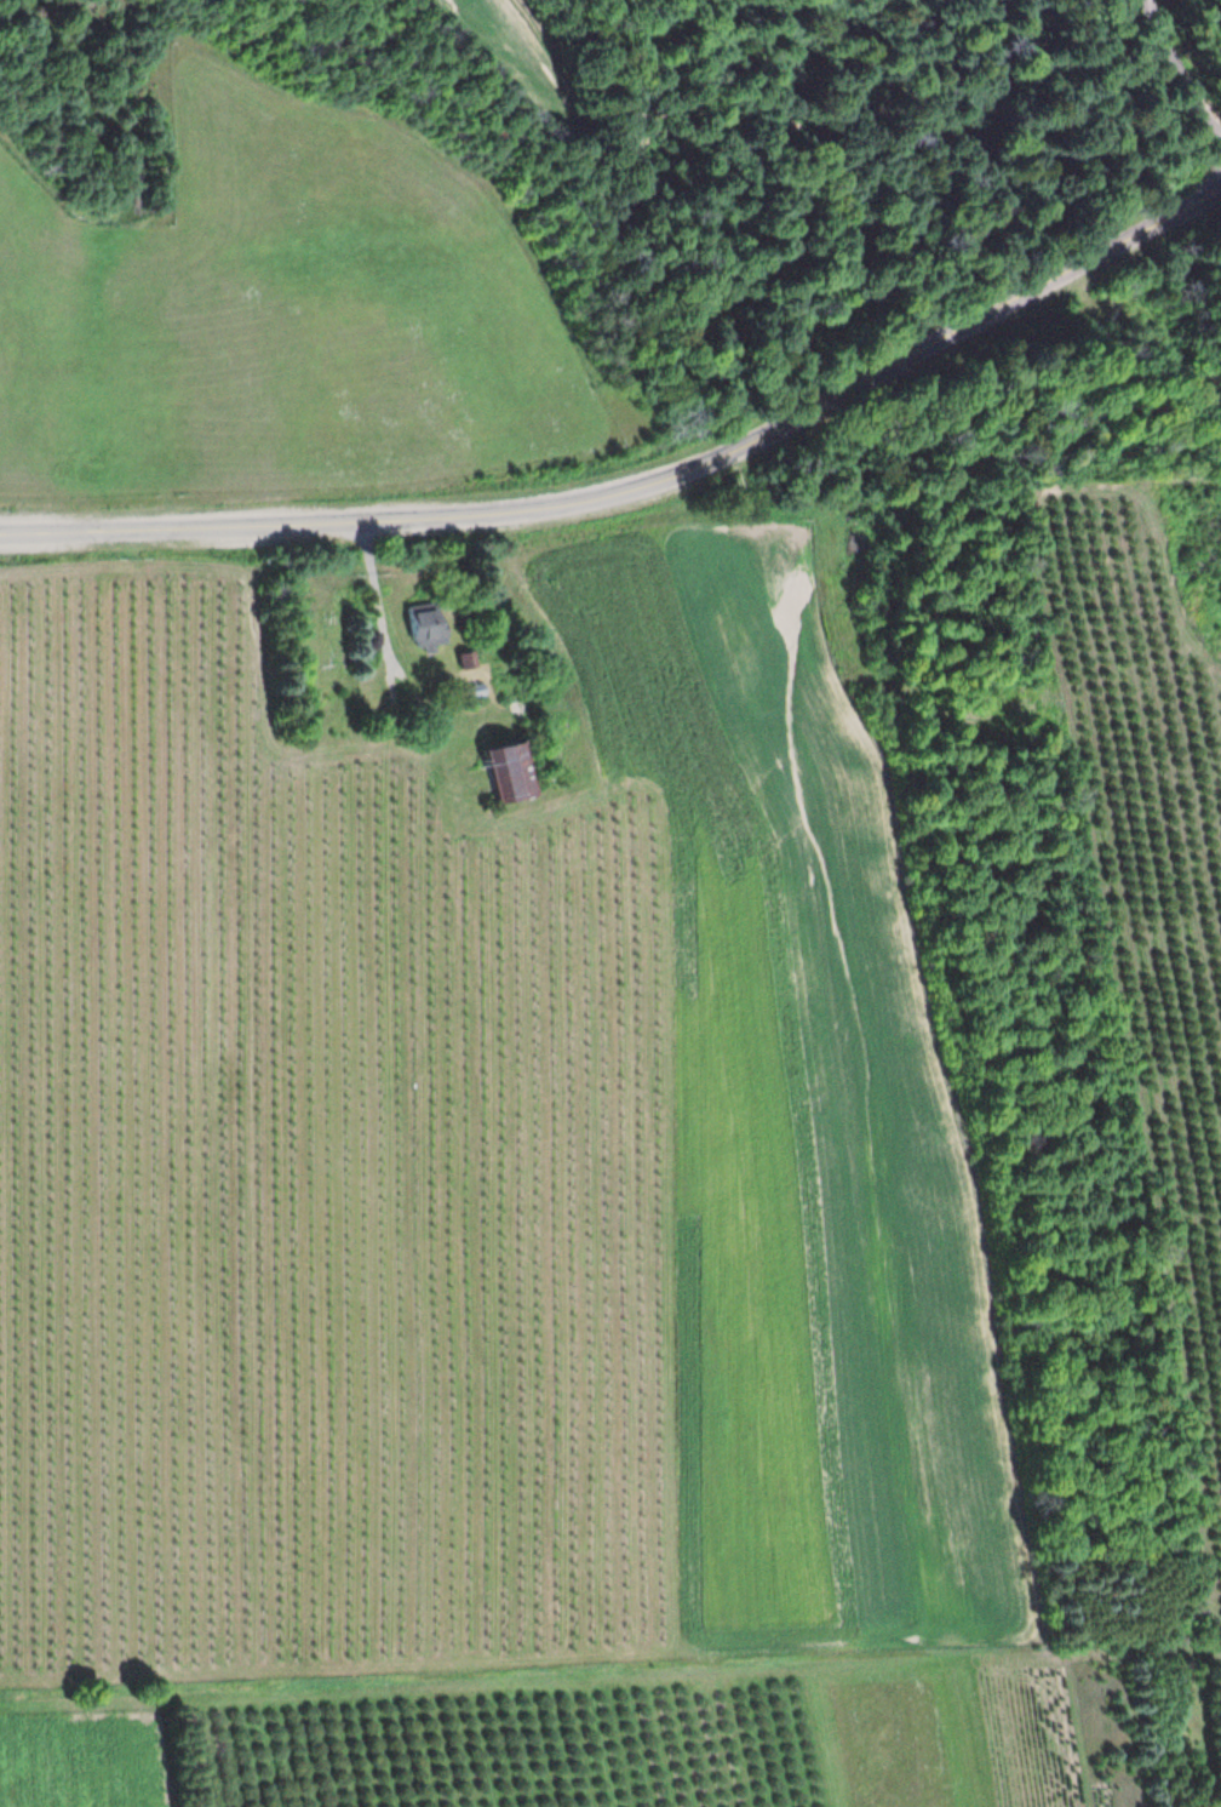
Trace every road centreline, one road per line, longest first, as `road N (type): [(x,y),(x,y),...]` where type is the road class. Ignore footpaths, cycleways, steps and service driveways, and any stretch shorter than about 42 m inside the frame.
road 1 (tertiary): [(0,534),(351,528),(597,499),(758,436),(1220,184)]

